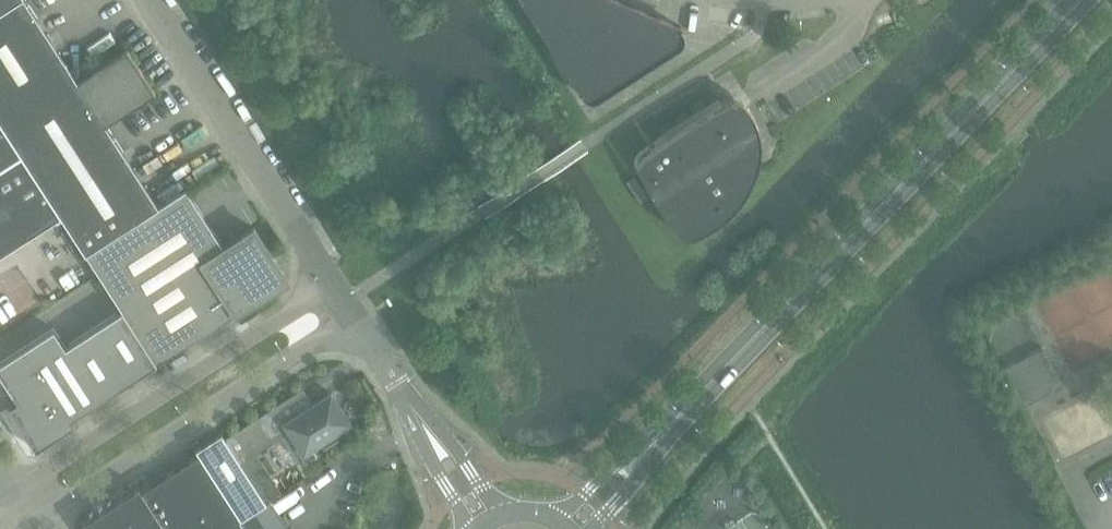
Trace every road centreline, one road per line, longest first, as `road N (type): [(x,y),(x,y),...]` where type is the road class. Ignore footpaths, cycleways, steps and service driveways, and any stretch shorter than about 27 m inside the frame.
road 1 (unclassified): [(652,444),(1080,0)]
road 2 (unclassified): [(334,288),(9,499)]
road 3 (unclassified): [(29,528),(352,319)]
road 4 (unclassified): [(334,288),(153,0)]
road 5 (unclassified): [(429,437),(352,319)]
road 6 (unclassified): [(652,444),(606,472),(557,520)]

